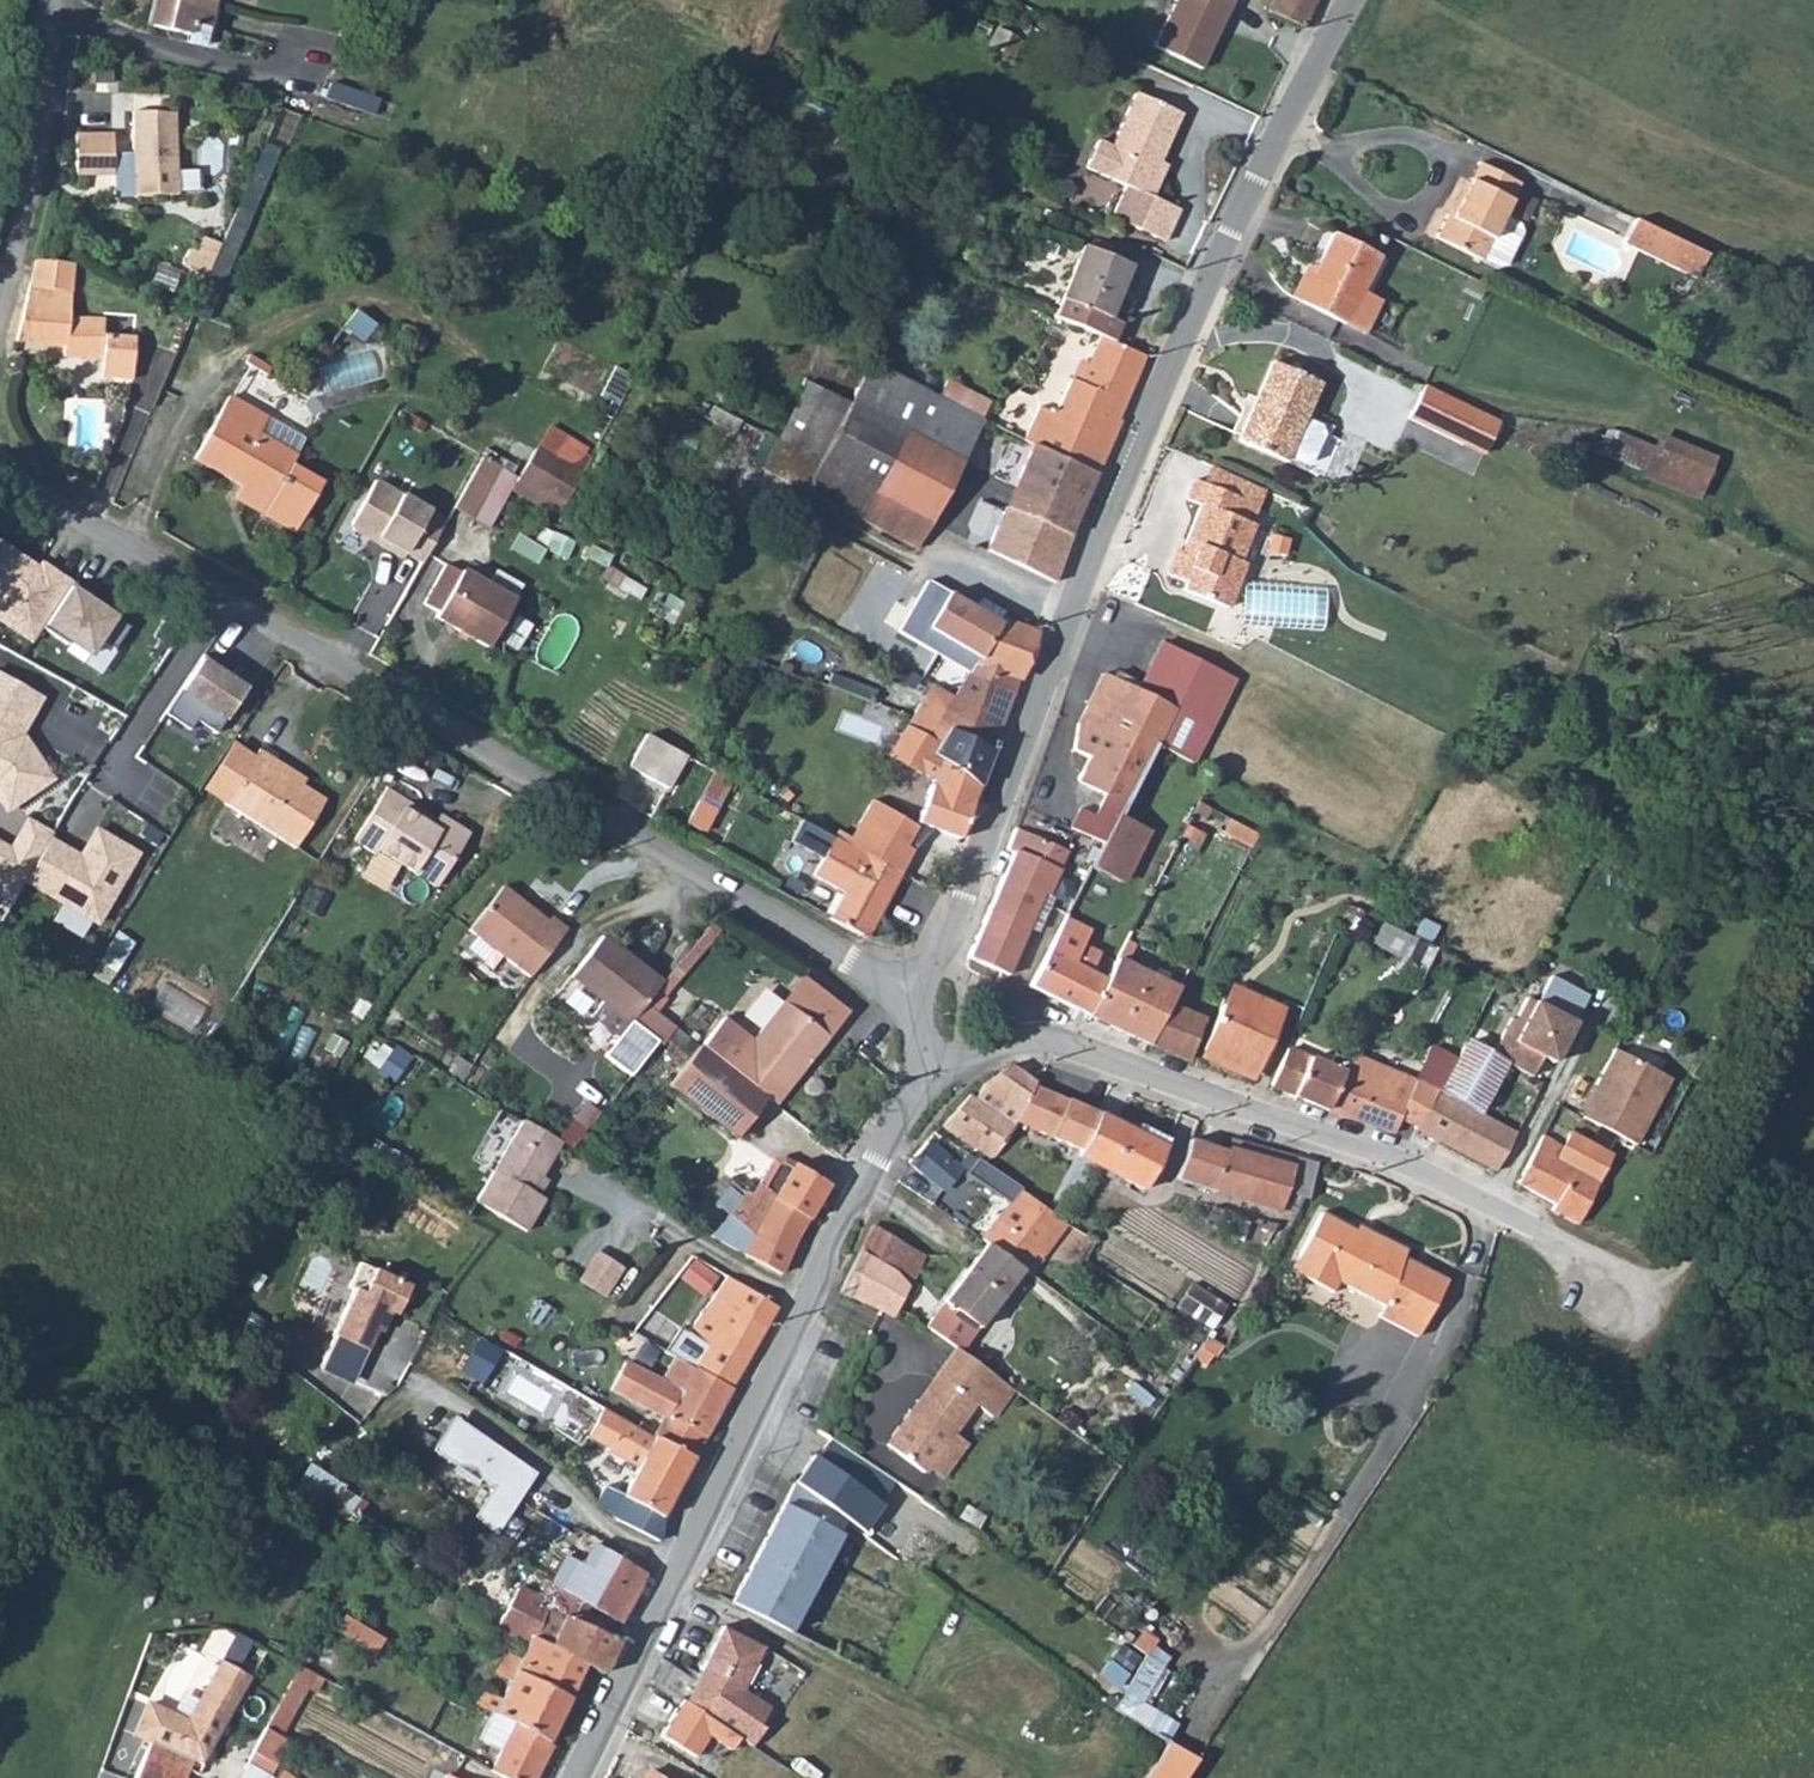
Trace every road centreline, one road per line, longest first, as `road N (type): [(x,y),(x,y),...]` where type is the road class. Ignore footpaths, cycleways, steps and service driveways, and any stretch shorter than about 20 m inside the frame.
road 1 (residential): [(1351,0),(1307,74),(1090,559),(915,1008)]
road 2 (unclassified): [(915,1008),(219,593)]
road 3 (residential): [(920,1070),(814,1274),(578,1777)]
road 4 (residential): [(1482,1202),(1477,1262),(1446,1344),(1193,1730)]
road 5 (residential): [(920,1070),(1051,1041),(1482,1202)]
road 6 (track): [(1593,1259),(1635,1279),(1683,1276),(1718,1221),(1813,970)]
road 7 (unclassified): [(0,300),(35,162),(47,0)]
road 8 (residential): [(169,809),(112,774),(219,593)]
road 9 (unclassified): [(219,593),(16,487),(0,468)]
road 10 (residential): [(1482,1202),(1593,1259)]

